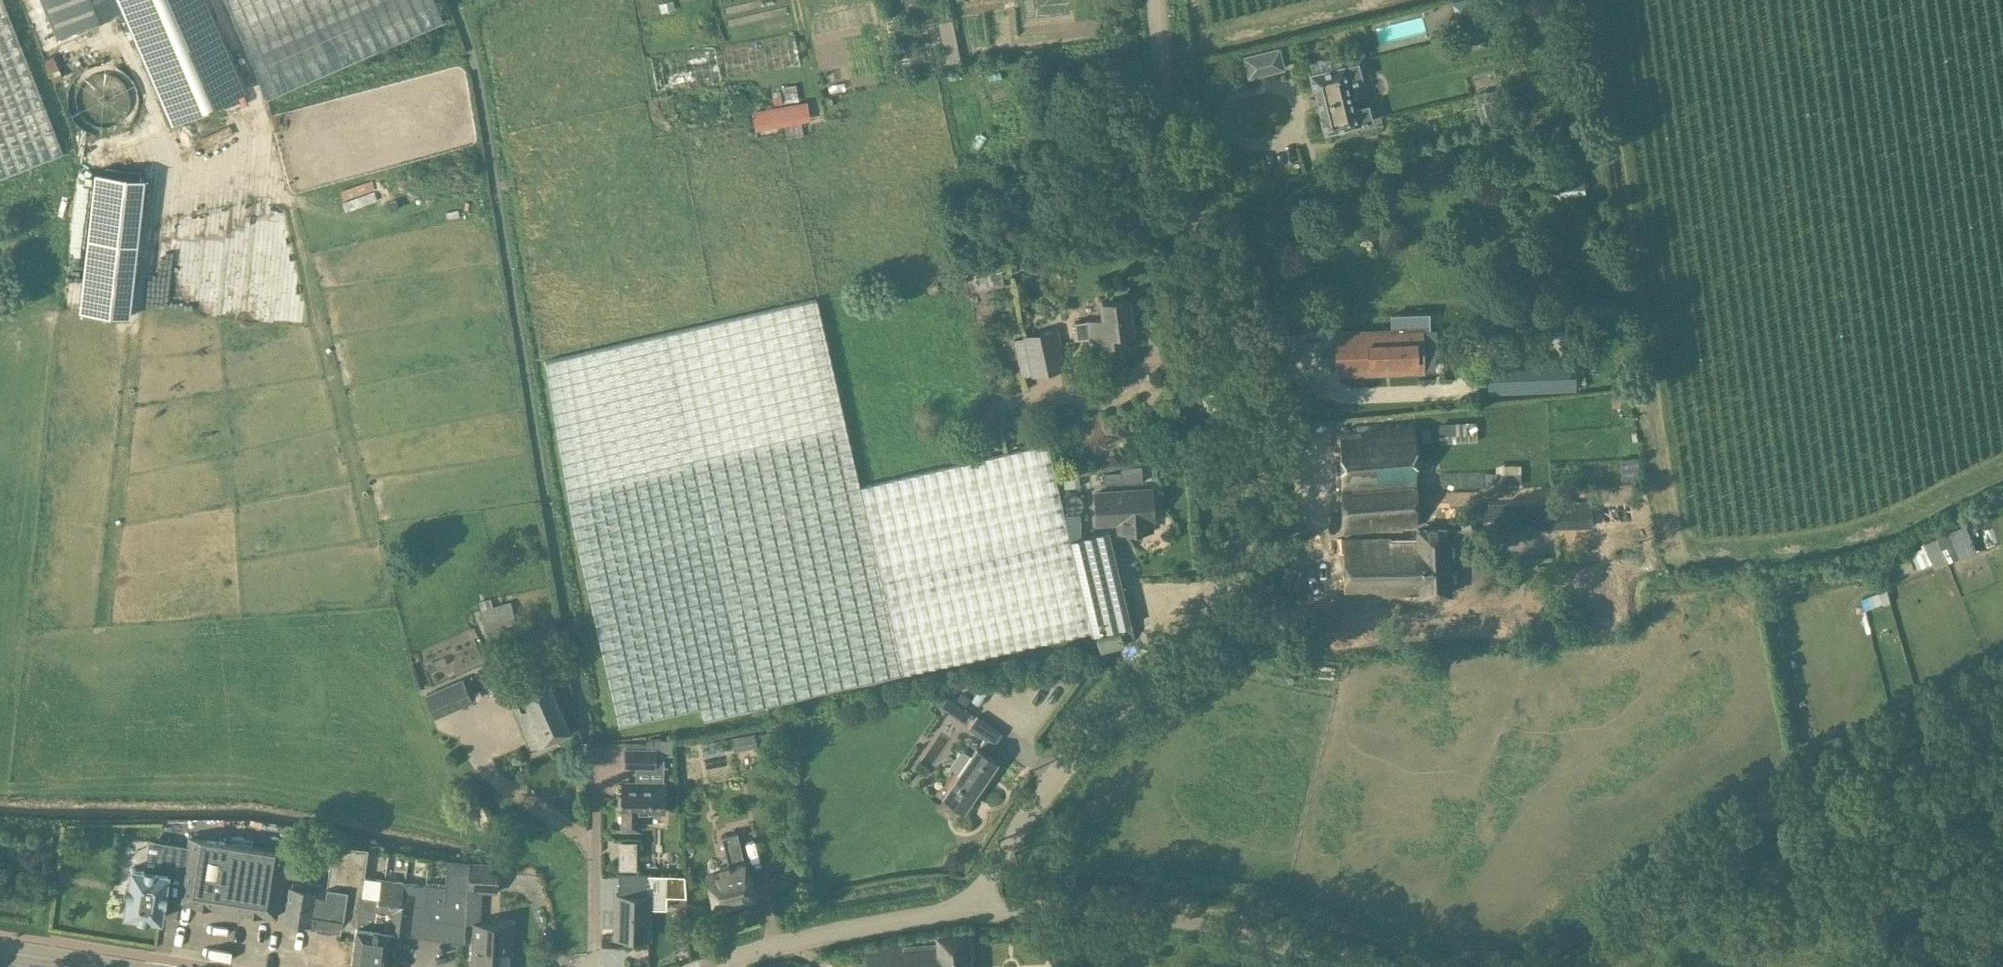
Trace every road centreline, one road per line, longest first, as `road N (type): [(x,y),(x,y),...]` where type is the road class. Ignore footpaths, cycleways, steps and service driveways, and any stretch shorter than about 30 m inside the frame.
road 1 (unclassified): [(972,915),(1105,718),(1188,636),(1227,583),(1251,533),(1256,448),(1242,372),(1175,181),(1156,0)]
road 2 (unclassified): [(1334,966),(1289,943),(1181,917),(972,915)]
road 3 (unclassified): [(716,966),(972,915)]
road 4 (unclassified): [(593,966),(596,759)]

